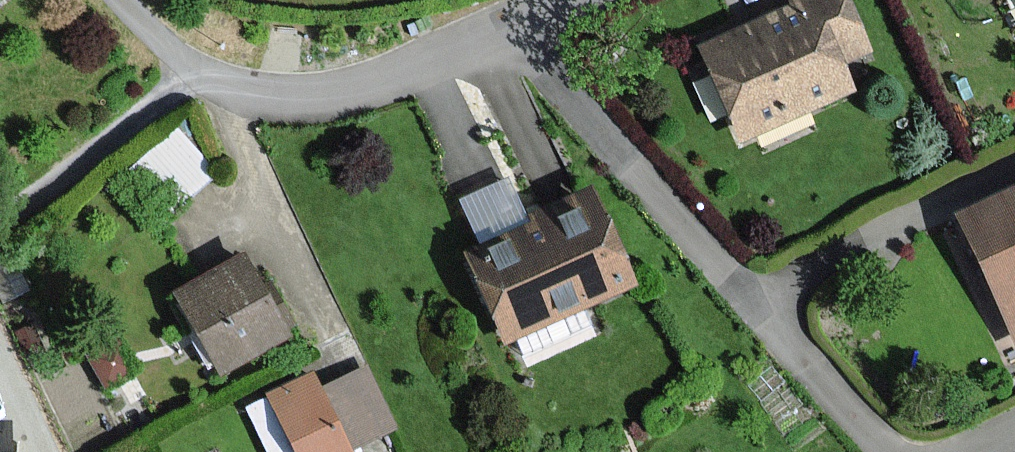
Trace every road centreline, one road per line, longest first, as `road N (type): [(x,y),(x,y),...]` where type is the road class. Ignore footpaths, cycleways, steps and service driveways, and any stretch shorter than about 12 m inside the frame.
road 1 (residential): [(507,26),(892,451)]
road 2 (residential): [(507,26),(373,81),(286,95),(208,75),(119,0)]

